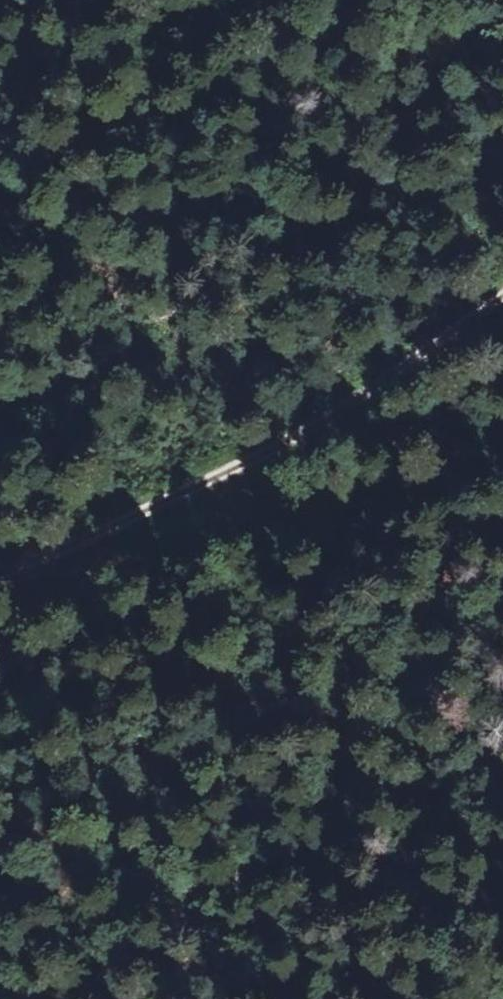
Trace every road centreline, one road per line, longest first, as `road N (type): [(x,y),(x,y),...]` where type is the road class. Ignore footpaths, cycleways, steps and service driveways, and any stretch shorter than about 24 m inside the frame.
road 1 (track): [(0,571),(280,438),(449,326),(502,301)]
road 2 (track): [(19,566),(37,573),(113,563),(328,511),(502,455)]

